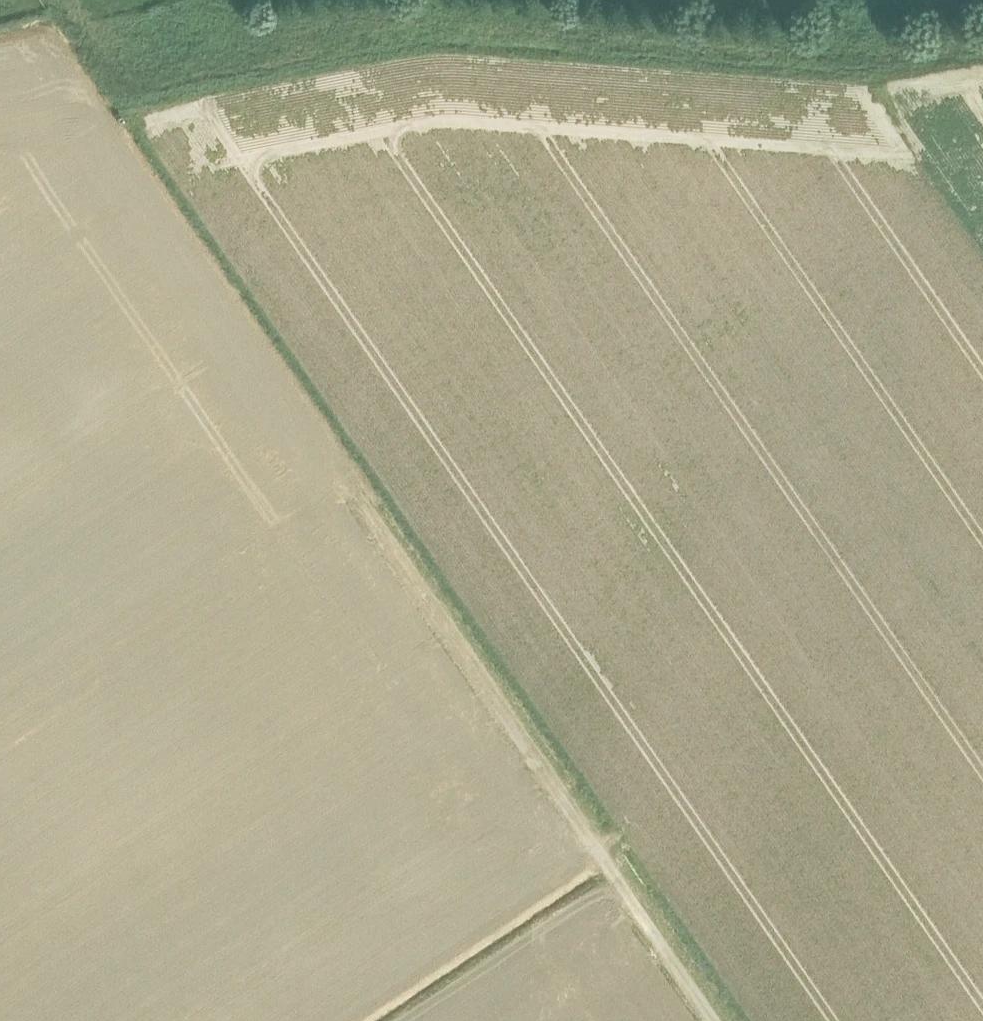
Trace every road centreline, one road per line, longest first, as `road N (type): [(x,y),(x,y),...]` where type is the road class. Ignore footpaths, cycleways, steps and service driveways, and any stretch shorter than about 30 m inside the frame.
road 1 (unclassified): [(719,1020),(602,850)]

